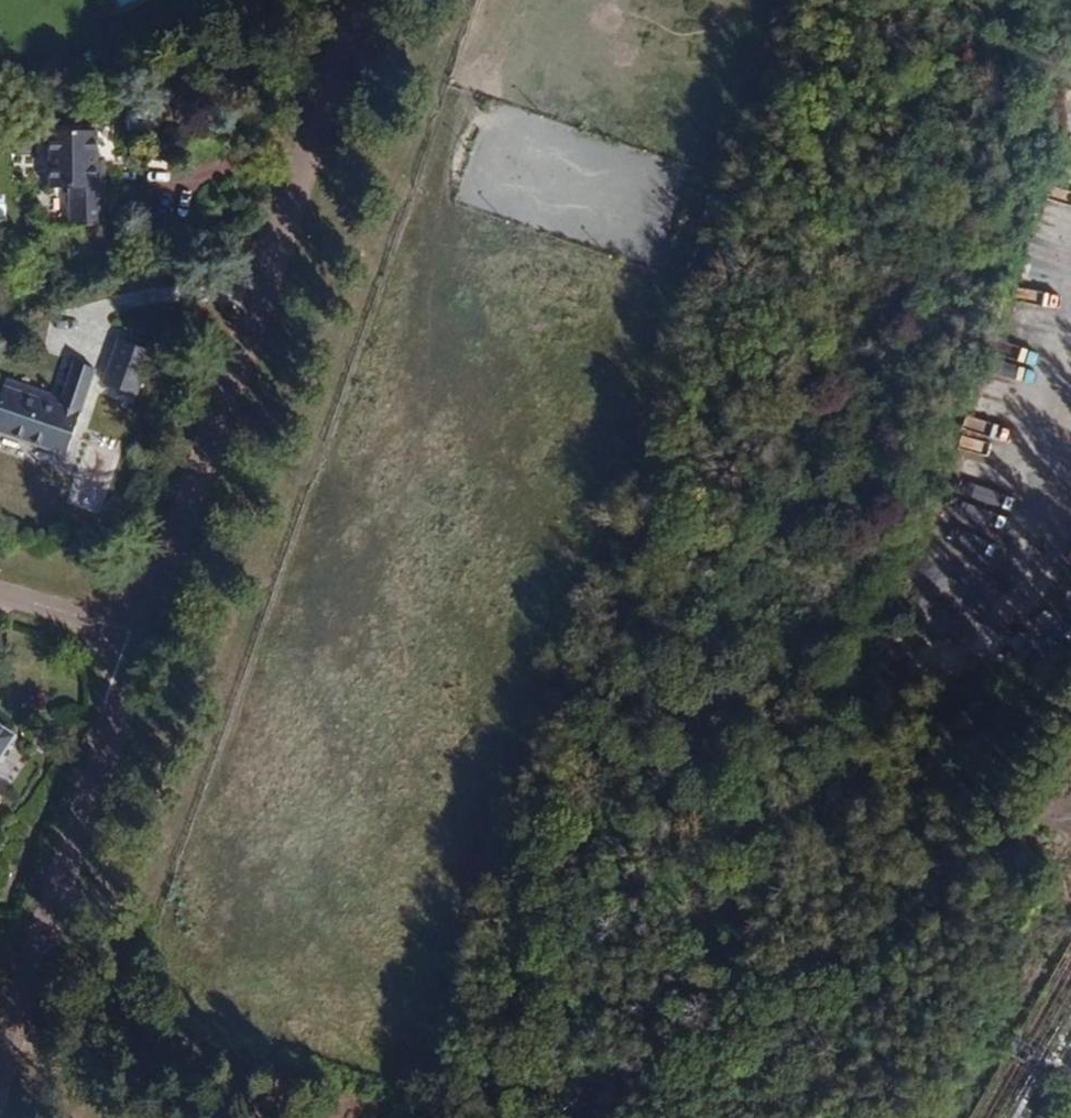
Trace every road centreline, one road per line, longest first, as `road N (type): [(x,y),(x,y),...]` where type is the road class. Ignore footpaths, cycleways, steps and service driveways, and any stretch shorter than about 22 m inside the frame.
road 1 (unclassified): [(147,635),(368,0)]
road 2 (unclassified): [(0,1073),(147,635)]
road 3 (unclassified): [(0,593),(147,635)]

